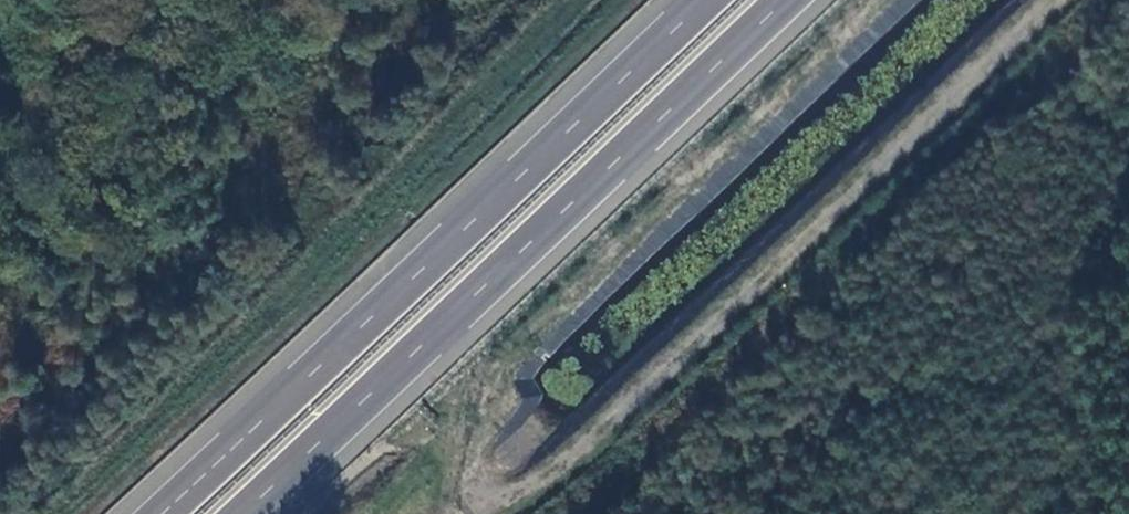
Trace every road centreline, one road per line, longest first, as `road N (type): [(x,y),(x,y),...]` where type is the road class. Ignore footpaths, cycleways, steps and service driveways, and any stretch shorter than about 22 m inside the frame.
road 1 (motorway): [(246,513),(790,0)]
road 2 (motorway): [(708,0),(168,513)]

